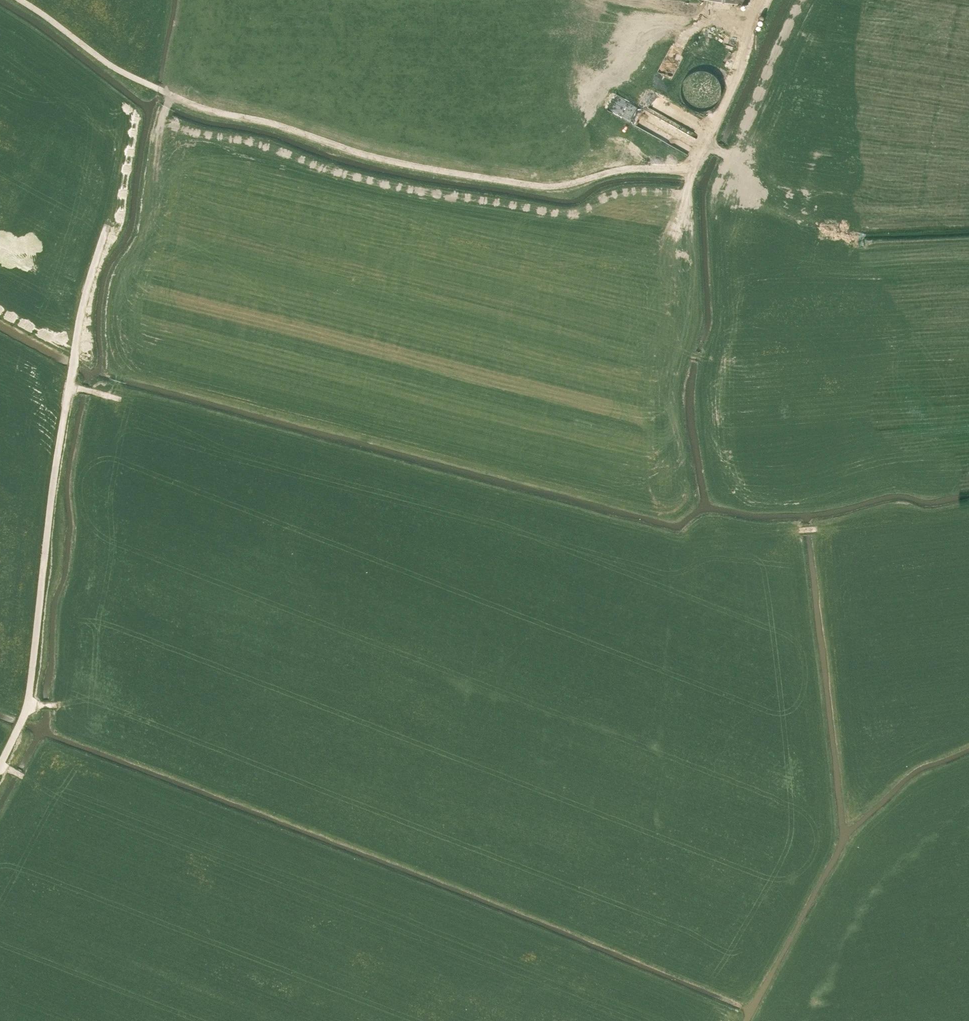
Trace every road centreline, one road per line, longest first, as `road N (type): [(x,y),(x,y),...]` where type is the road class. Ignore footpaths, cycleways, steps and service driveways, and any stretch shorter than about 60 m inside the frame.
road 1 (track): [(21,0),(110,65),(198,106),(395,162),(549,186),(633,168),(693,170),(730,93),(754,0)]
road 2 (track): [(107,227),(80,315),(29,694),(0,765)]

